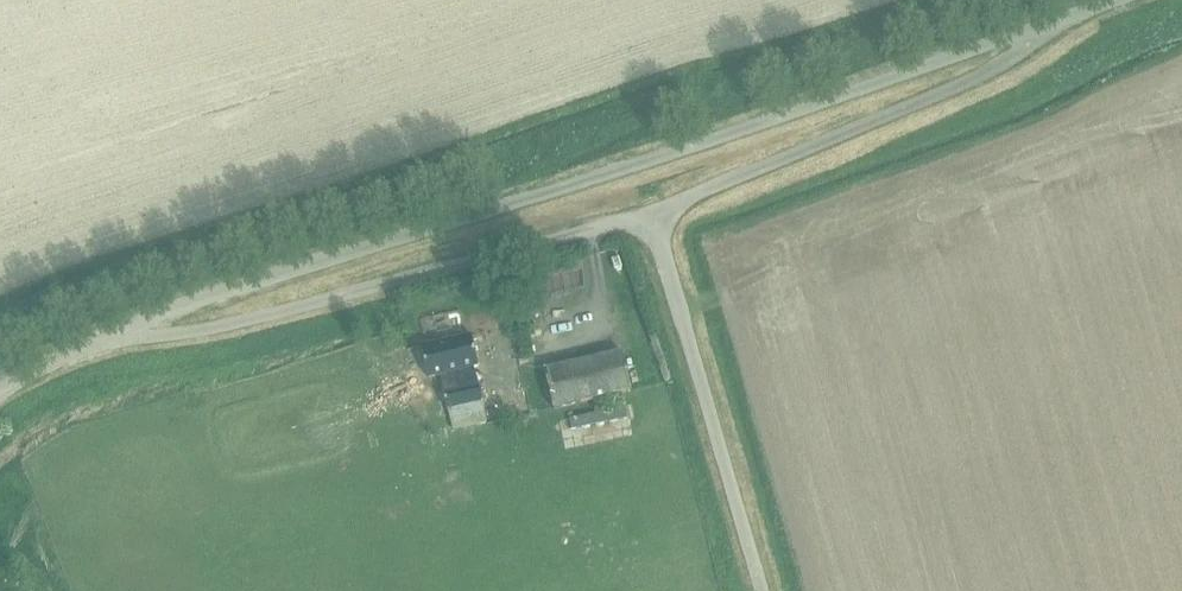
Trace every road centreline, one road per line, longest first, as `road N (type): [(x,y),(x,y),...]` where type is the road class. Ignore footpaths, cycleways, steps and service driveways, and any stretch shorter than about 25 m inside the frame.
road 1 (unclassified): [(1063,24),(112,331)]
road 2 (unclassified): [(112,331),(177,333),(650,215)]
road 3 (unclassified): [(650,215),(980,84),(1063,24)]
road 4 (unclassified): [(759,590),(650,215)]
road 5 (unclassified): [(0,391),(112,331)]

